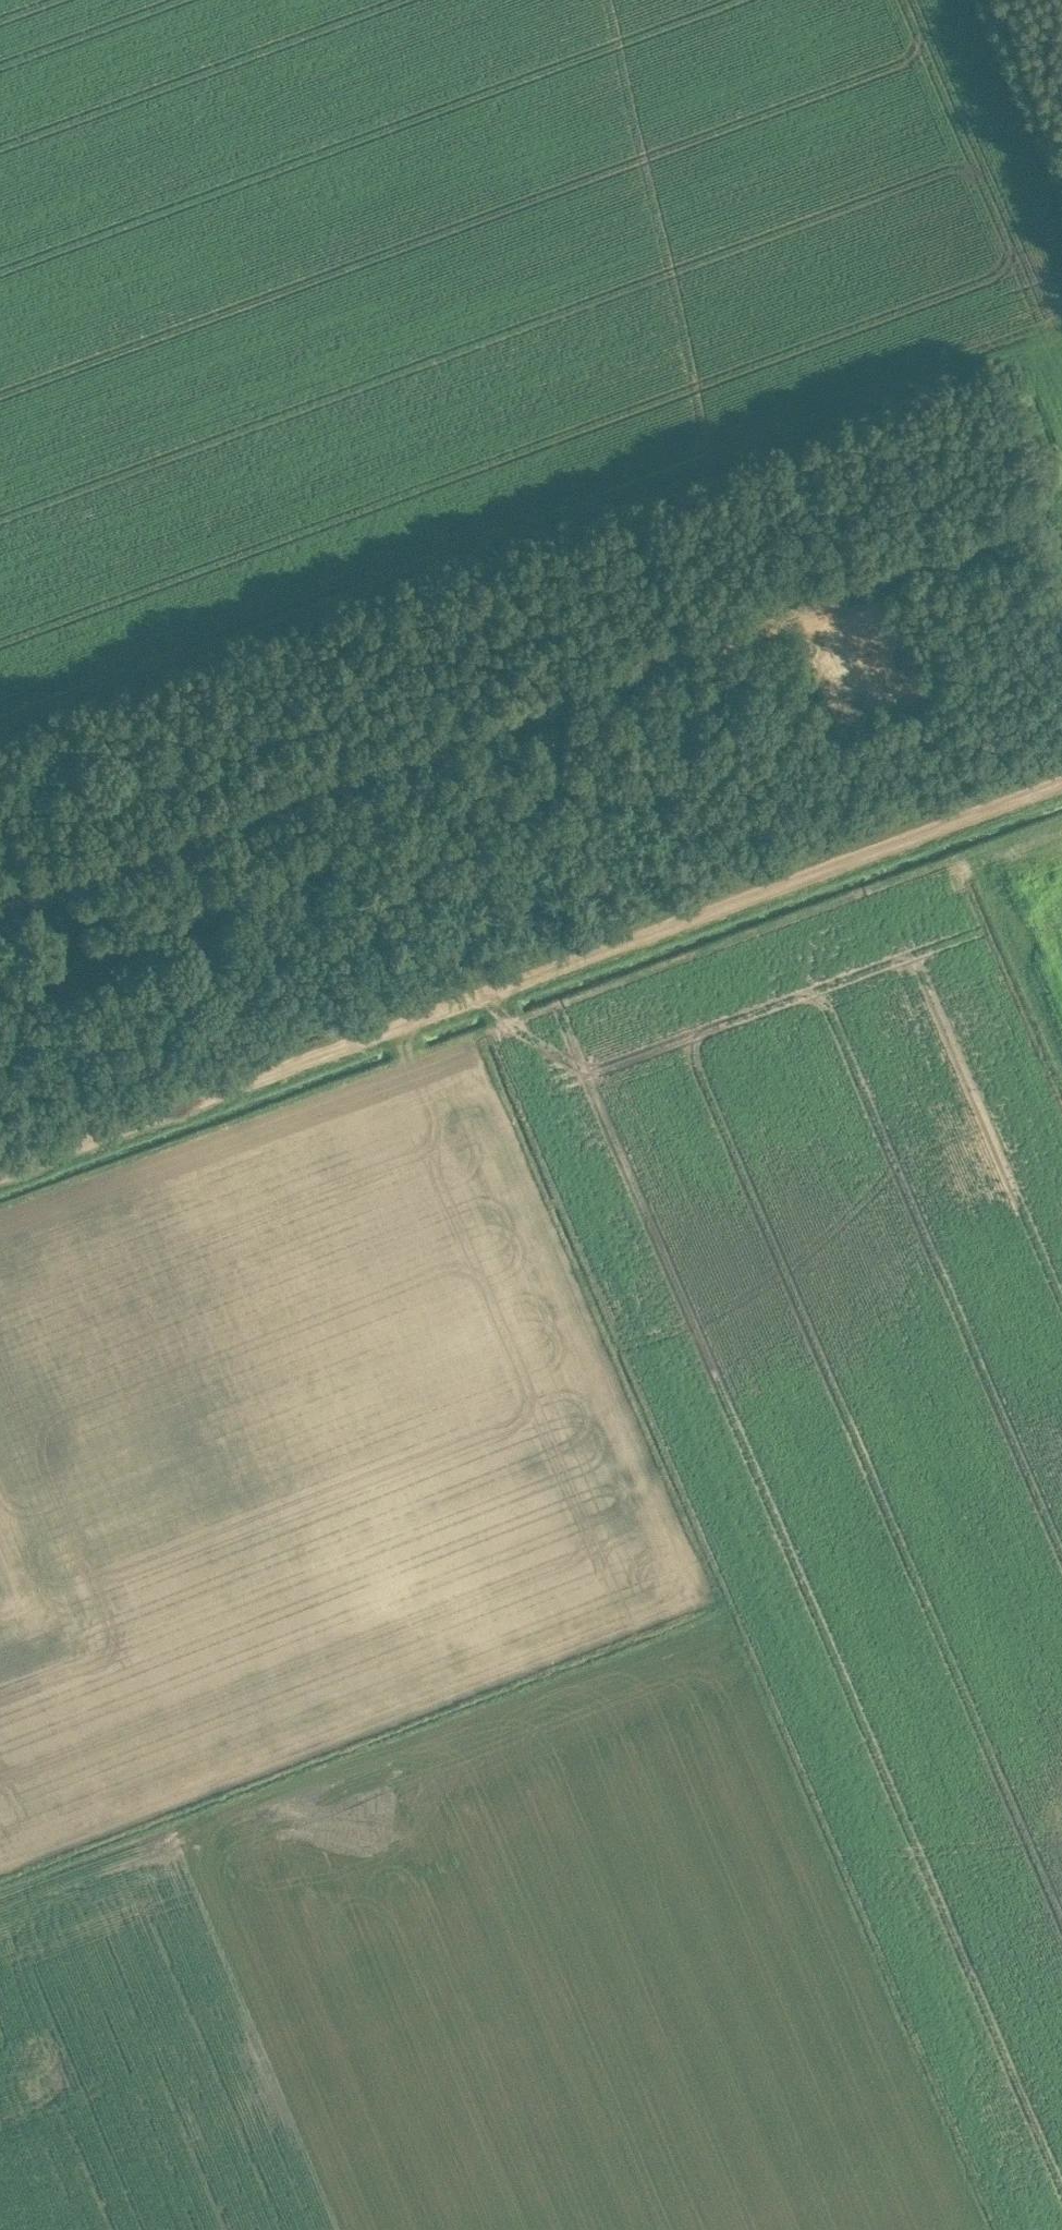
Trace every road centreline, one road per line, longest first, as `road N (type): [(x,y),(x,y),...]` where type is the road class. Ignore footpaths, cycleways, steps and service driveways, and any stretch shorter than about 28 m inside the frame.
road 1 (track): [(0,1170),(1061,779)]
road 2 (track): [(0,712),(989,342),(1061,323)]
road 3 (track): [(1039,524),(0,909)]

